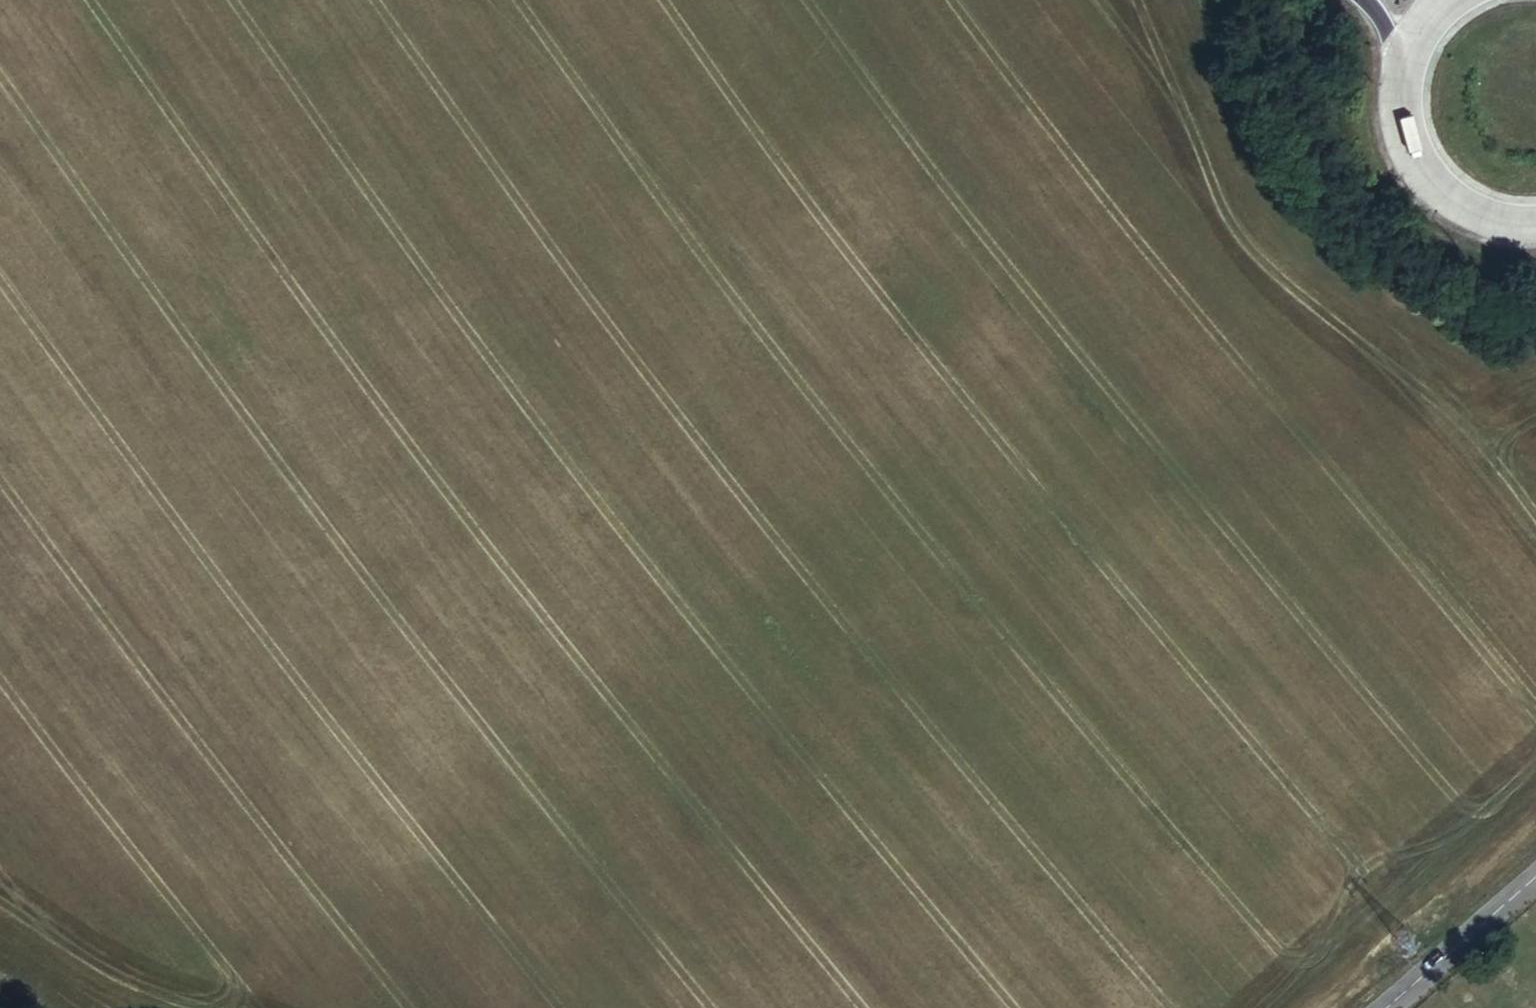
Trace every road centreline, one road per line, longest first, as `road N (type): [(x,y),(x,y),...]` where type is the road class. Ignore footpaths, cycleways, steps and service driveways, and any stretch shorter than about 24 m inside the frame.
road 1 (primary): [(1398,64),(1395,123),(1416,172),(1480,221),(1535,228)]
road 2 (unclassified): [(1535,869),(1383,1007)]

